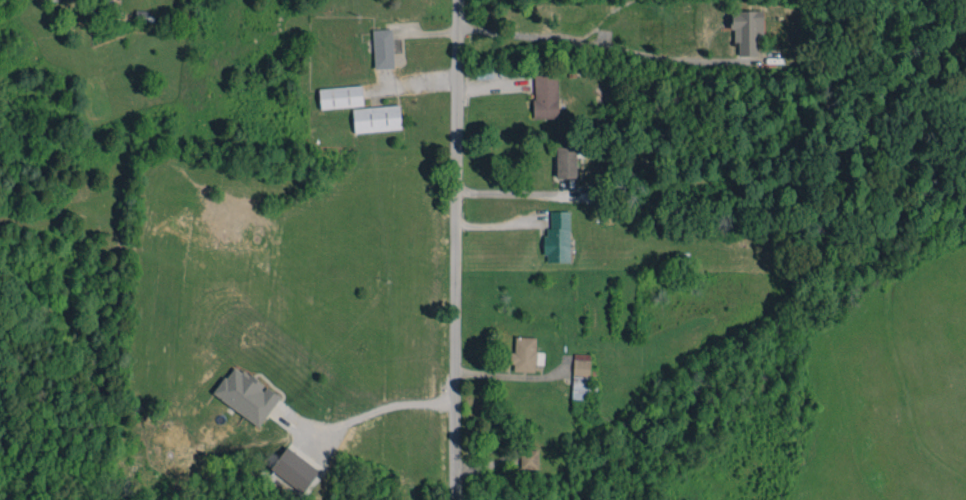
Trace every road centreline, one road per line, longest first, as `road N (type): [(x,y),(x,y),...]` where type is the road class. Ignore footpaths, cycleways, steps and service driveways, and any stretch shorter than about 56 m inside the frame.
road 1 (residential): [(458,0),(457,499)]

